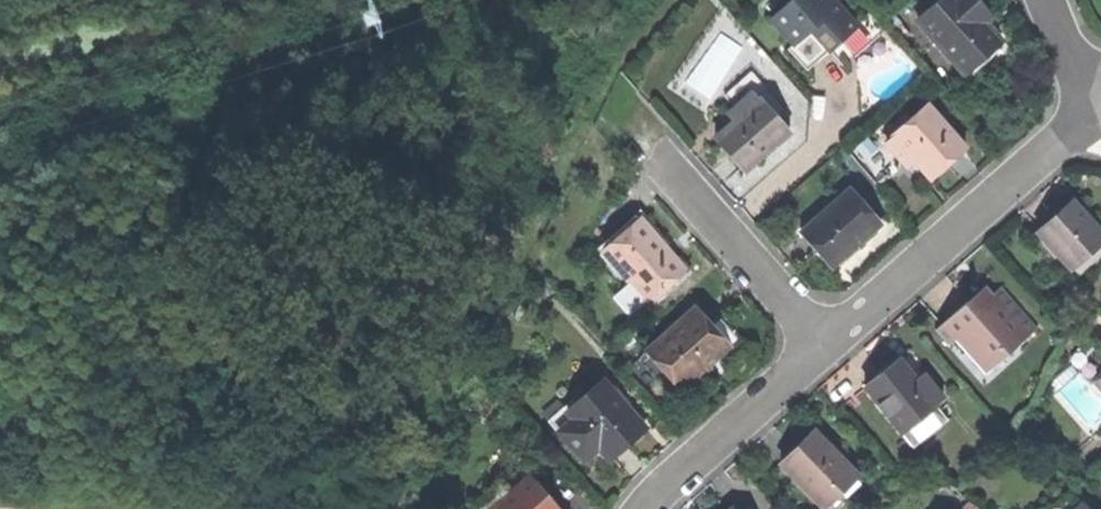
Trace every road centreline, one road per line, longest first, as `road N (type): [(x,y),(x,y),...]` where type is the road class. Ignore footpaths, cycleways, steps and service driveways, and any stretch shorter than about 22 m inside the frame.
road 1 (residential): [(1096,107),(825,340)]
road 2 (residential): [(825,340),(643,508)]
road 3 (residential): [(825,340),(662,157)]

